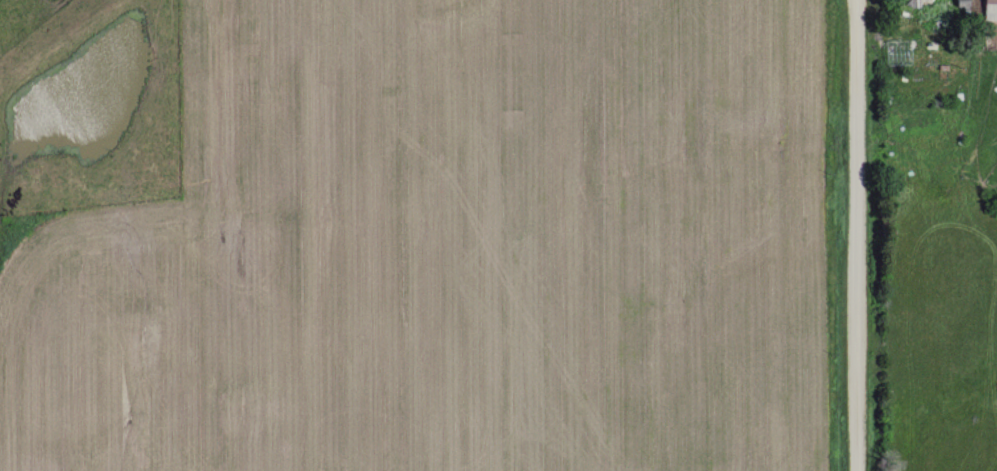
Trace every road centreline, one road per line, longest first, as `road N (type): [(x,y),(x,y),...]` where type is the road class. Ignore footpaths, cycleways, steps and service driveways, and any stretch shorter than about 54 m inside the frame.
road 1 (residential): [(863,470),(865,0)]

